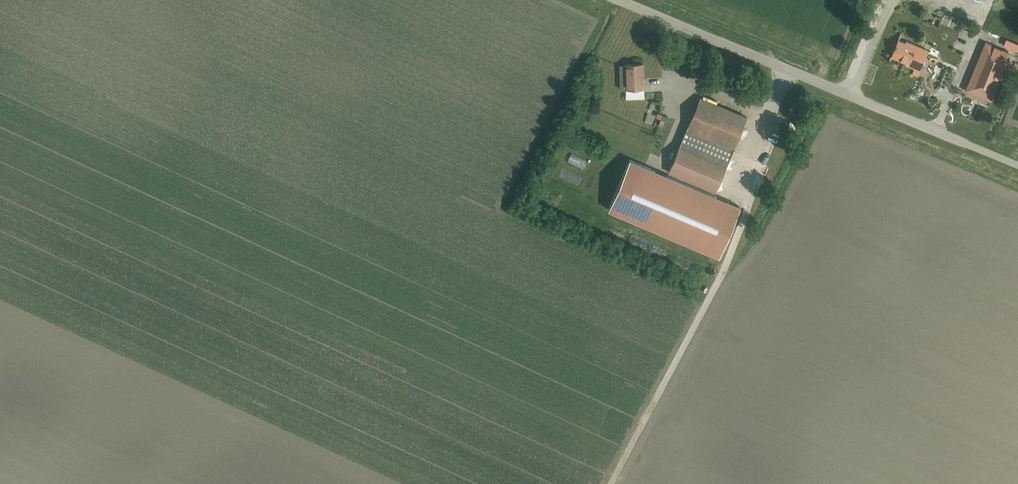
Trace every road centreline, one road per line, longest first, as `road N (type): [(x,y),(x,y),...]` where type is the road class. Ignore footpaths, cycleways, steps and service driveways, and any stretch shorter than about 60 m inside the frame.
road 1 (unclassified): [(1017,169),(608,0)]

